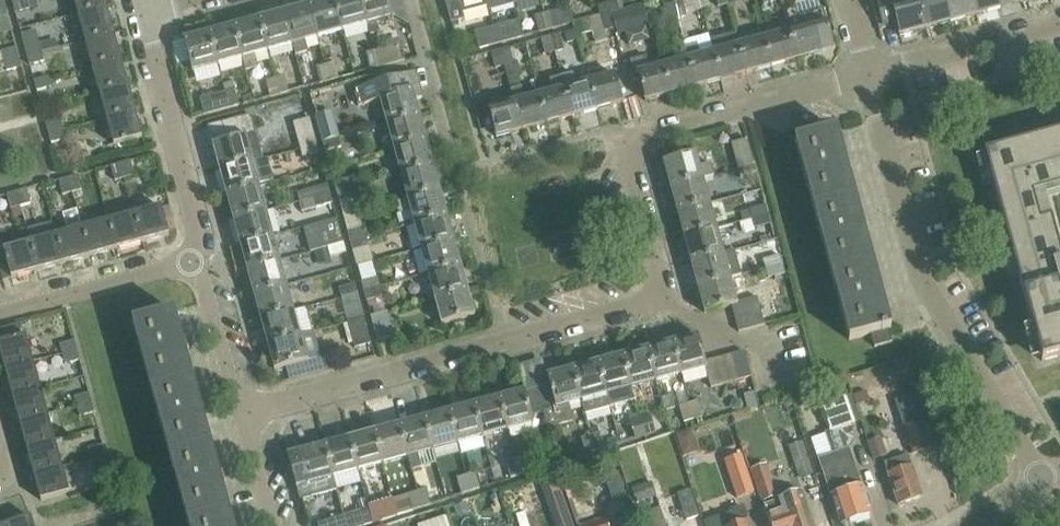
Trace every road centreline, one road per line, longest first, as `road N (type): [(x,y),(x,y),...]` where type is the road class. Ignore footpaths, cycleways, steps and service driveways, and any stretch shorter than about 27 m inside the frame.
road 1 (residential): [(1046,484),(926,284),(869,74)]
road 2 (residential): [(247,411),(661,297)]
road 3 (residential): [(661,297),(625,146),(869,74)]
road 4 (residential): [(207,263),(140,13)]
road 5 (residential): [(0,317),(207,263)]
road 6 (residential): [(869,74),(1059,21)]
road 7 (residential): [(247,411),(207,263)]
road 8 (residential): [(661,297),(784,366)]
road 9 (residential): [(282,525),(247,411)]

